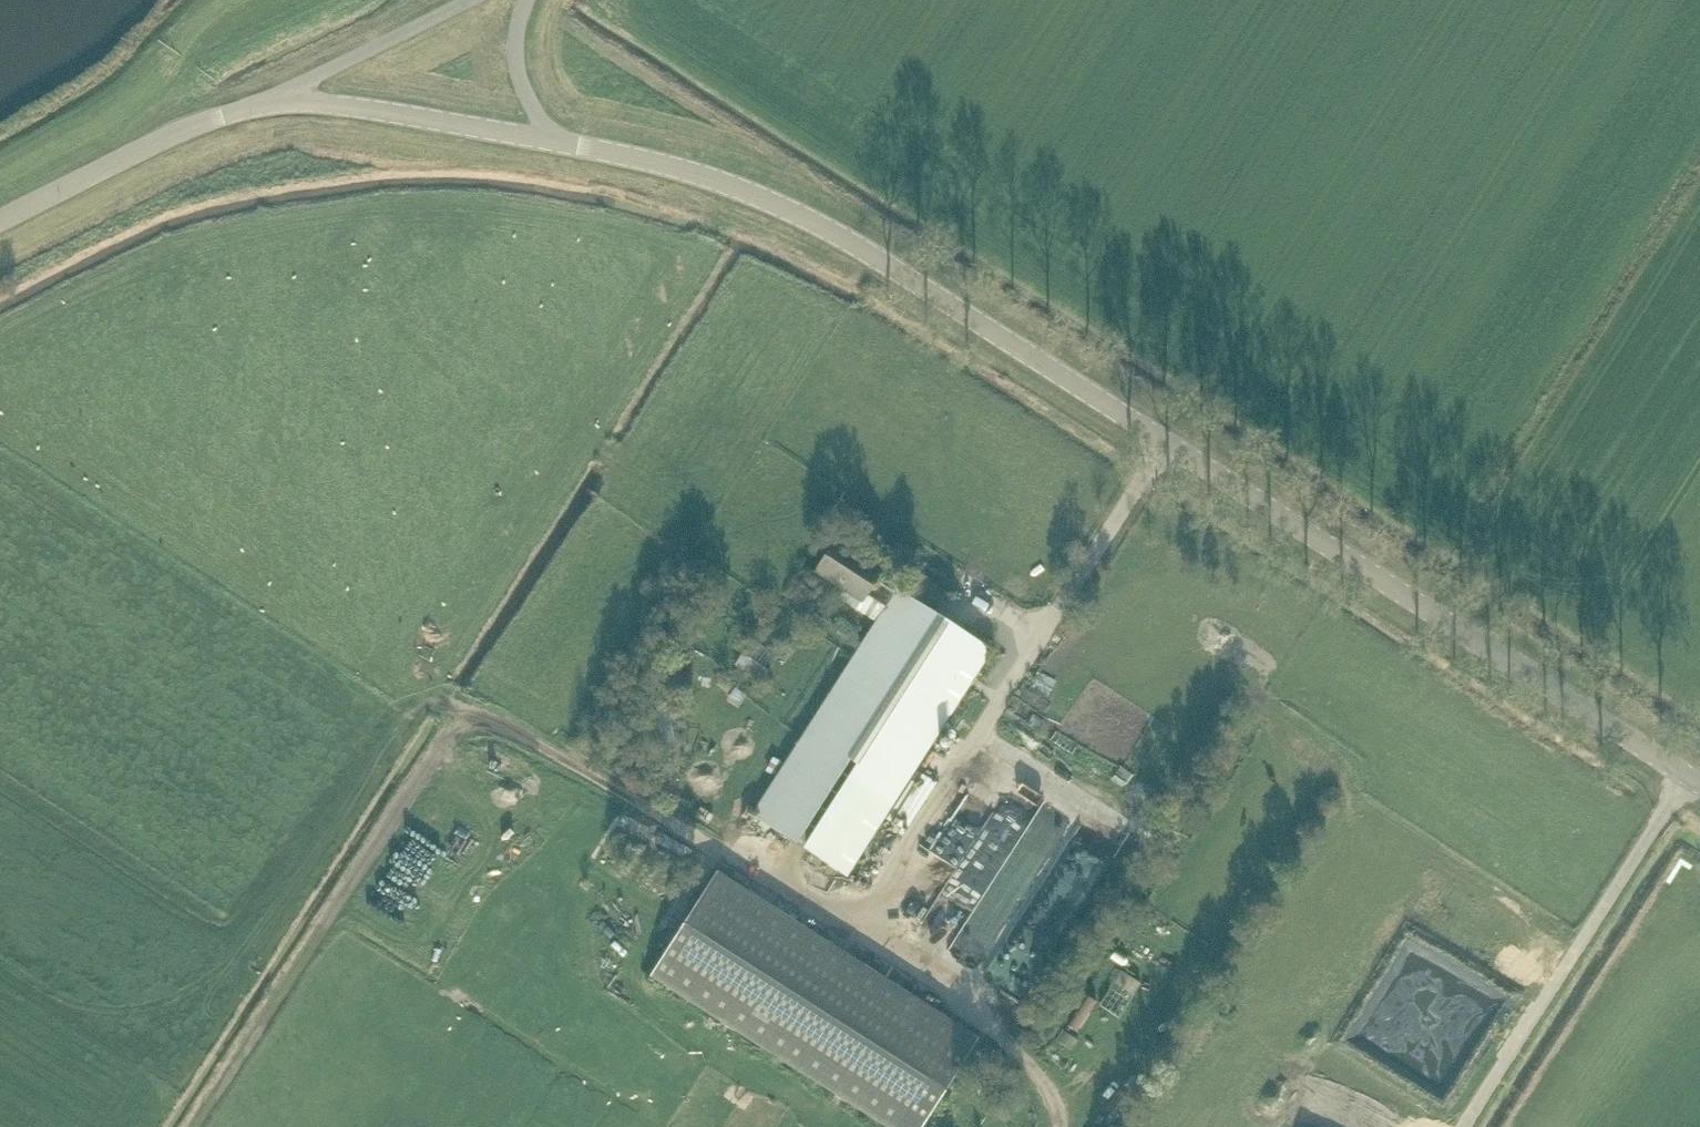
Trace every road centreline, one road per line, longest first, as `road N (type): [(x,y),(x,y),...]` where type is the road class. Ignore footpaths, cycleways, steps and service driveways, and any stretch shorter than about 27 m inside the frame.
road 1 (unclassified): [(1699,788),(800,215),(683,171),(551,140)]
road 2 (unclassified): [(0,220),(149,146),(274,98)]
road 3 (unclassified): [(274,98),(551,140)]
road 4 (unclassified): [(274,98),(477,0)]
road 5 (unclassified): [(551,140),(515,57),(524,0)]

